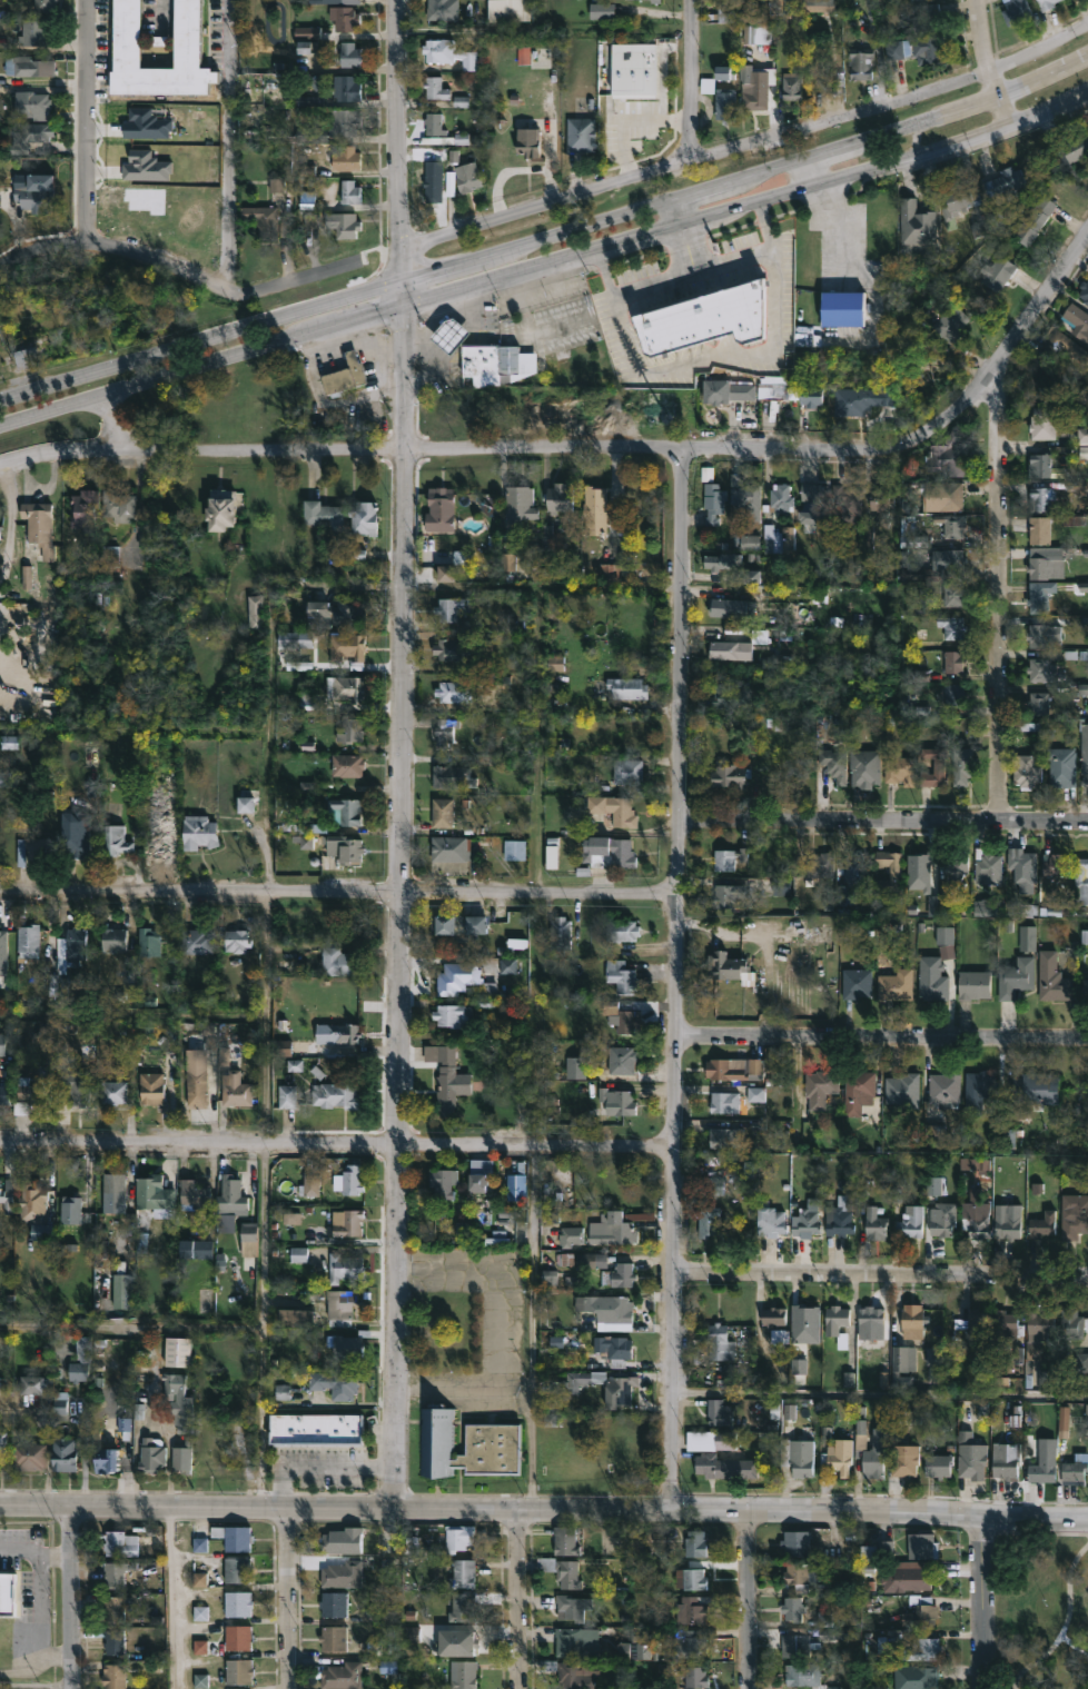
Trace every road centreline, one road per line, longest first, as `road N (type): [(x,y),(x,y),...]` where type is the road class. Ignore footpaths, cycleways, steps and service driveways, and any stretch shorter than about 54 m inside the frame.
road 1 (tertiary): [(405,307),(400,1506)]
road 2 (residential): [(1087,238),(977,397),(930,437),(906,446),(67,448),(0,462)]
road 3 (secondary): [(1087,58),(938,119),(644,211),(0,396)]
road 4 (tertiary): [(1087,1514),(0,1503)]
road 5 (residential): [(684,446),(673,1509)]
road 6 (residential): [(1087,29),(993,74),(684,159),(403,249)]
road 7 (secondary): [(405,307),(968,145),(1087,93)]
road 8 (residential): [(675,1146),(0,1142)]
road 9 (residential): [(675,895),(0,893)]
road 10 (residential): [(998,359),(998,818)]
road 11 (secondary): [(0,423),(405,307)]
road 12 (residential): [(1087,1276),(675,1278)]
road 13 (residential): [(1087,1036),(677,1036)]
road 14 (residential): [(1087,818),(680,819)]
road 15 (residential): [(355,261),(248,298),(222,296),(110,242),(39,248),(0,266)]
road 16 (tertiary): [(397,0),(405,307)]
road 17 (residential): [(88,0),(88,241)]
road 18 (residential): [(69,1503),(72,1688)]
road 19 (residential): [(283,1504),(287,1688)]
road 20 (residential): [(517,1507),(517,1688)]
road 21 (residential): [(745,1510),(750,1688)]
road 22 (residential): [(978,1513),(982,1688)]
road 23 (residential): [(689,0),(684,159)]
road 24 (residential): [(980,0),(1009,128)]

